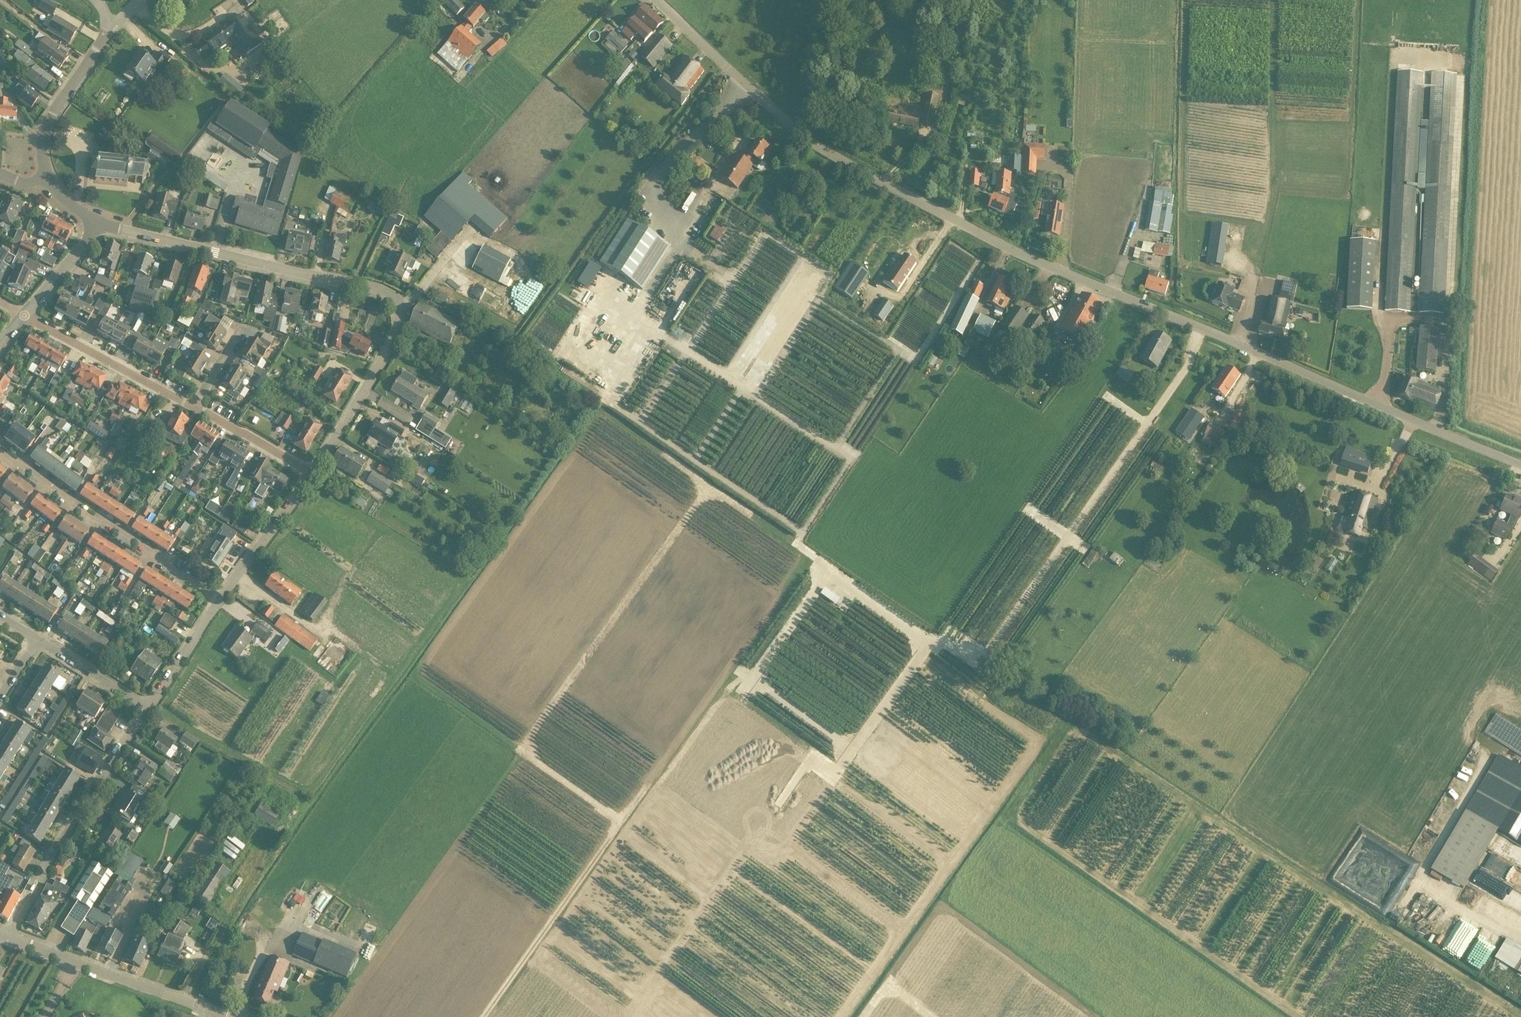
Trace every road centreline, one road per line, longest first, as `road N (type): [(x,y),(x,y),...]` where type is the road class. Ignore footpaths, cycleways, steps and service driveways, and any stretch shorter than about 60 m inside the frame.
road 1 (unclassified): [(1520,467),(935,212),(793,131),(658,0)]
road 2 (residential): [(313,472),(399,331),(399,303),(383,290),(96,225)]
road 3 (residential): [(8,937),(149,708)]
road 4 (residential): [(220,603),(0,454)]
road 5 (residential): [(227,1016),(8,937)]
road 6 (residential): [(195,407),(25,317)]
road 7 (residential): [(45,176),(43,136),(109,31)]
road 8 (residential): [(220,603),(313,472)]
road 9 (residential): [(313,472),(195,407)]
road 10 (residential): [(149,708),(38,638)]
road 11 (residential): [(149,708),(220,603)]

